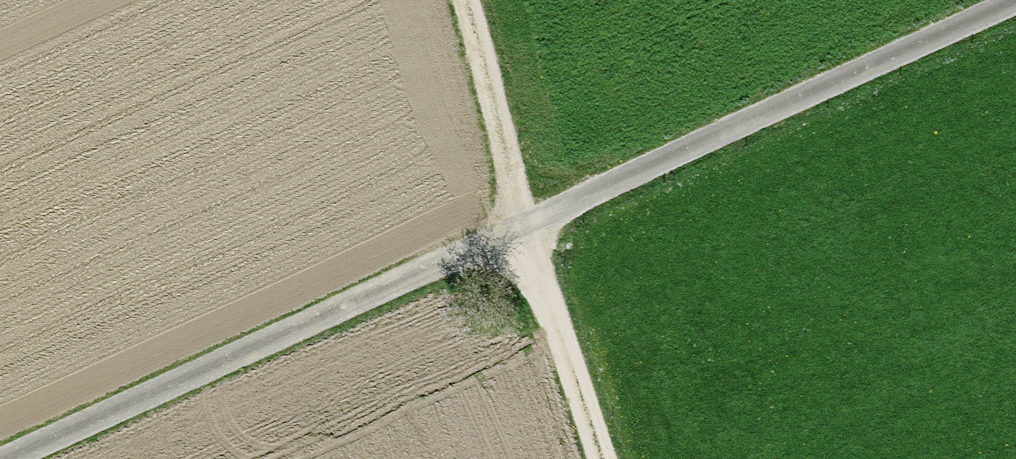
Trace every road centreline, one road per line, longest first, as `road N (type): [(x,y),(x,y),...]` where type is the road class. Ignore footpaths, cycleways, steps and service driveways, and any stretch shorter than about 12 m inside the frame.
road 1 (unclassified): [(10,458),(1015,4)]
road 2 (track): [(466,0),(525,228),(599,458)]

